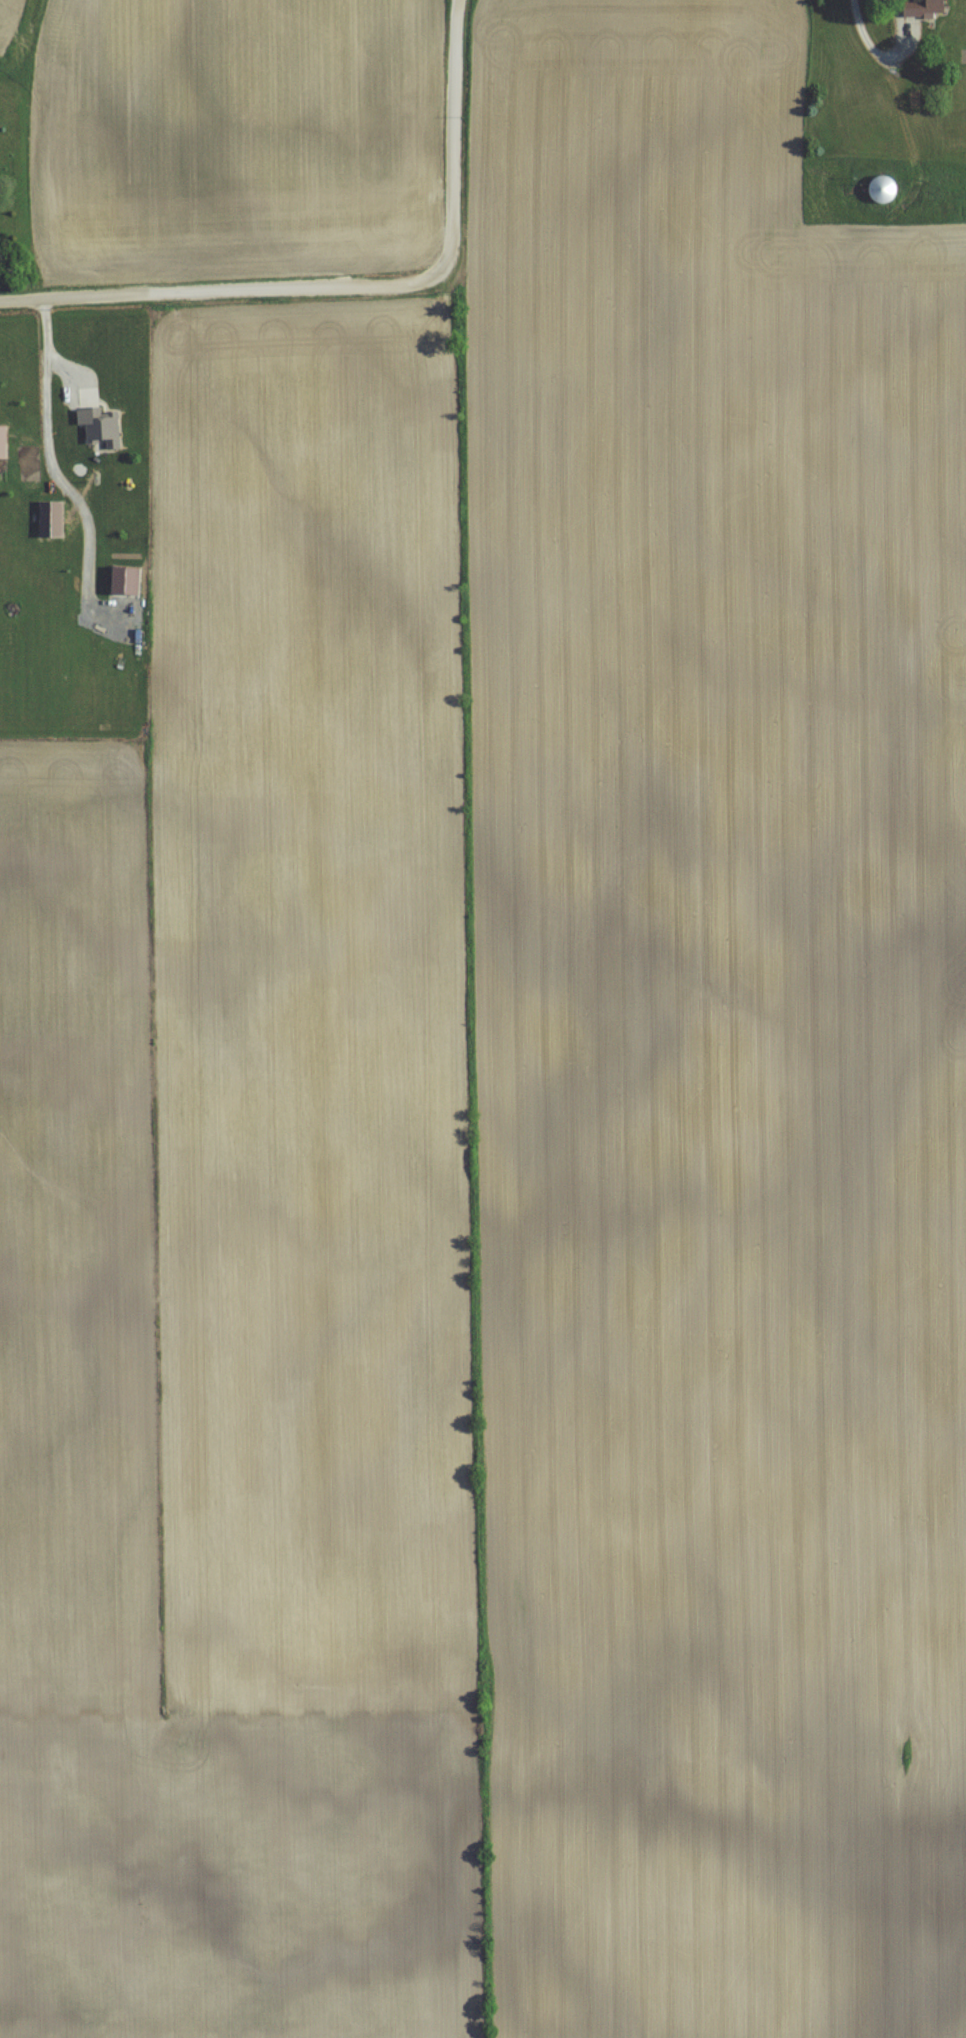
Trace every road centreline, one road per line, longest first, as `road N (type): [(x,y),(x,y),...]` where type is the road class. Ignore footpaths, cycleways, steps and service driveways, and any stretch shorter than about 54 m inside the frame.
road 1 (residential): [(459,0),(452,239),(445,264),(428,276),(0,296)]

